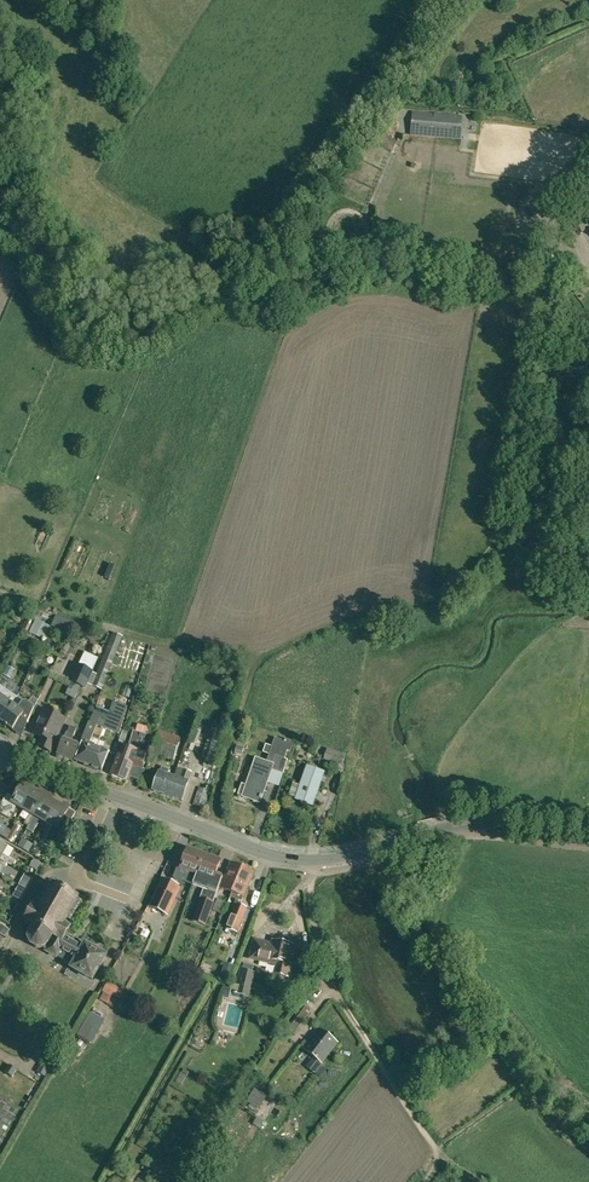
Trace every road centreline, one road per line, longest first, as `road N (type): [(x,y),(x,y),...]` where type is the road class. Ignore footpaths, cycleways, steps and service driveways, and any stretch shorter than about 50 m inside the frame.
road 1 (track): [(440,1155),(324,968),(309,860)]
road 2 (tertiary): [(309,860),(267,853),(4,747)]
road 3 (tertiary): [(309,860),(477,821),(588,826)]

